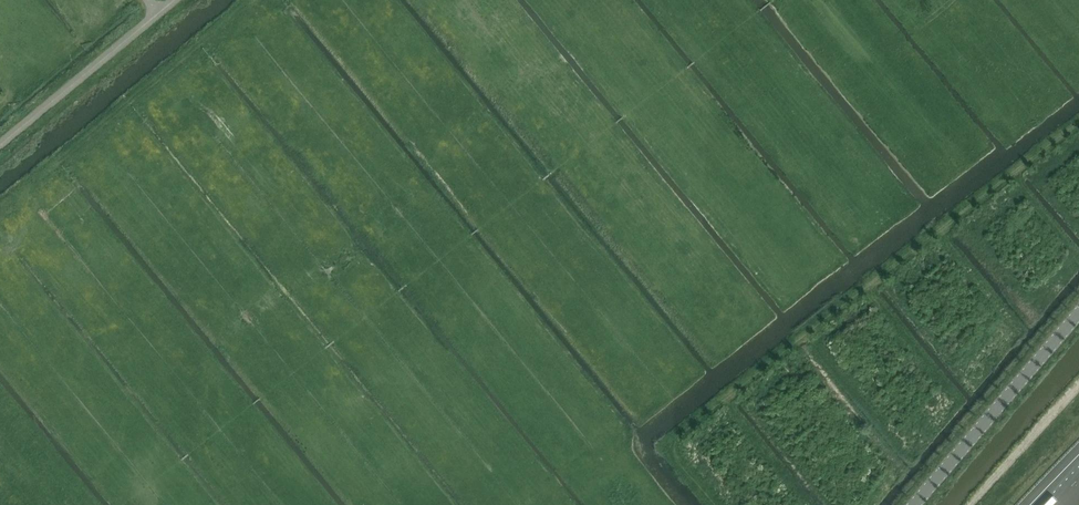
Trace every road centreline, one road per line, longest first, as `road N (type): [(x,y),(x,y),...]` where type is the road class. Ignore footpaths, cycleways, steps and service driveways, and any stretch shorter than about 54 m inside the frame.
road 1 (unclassified): [(1078,314),(914,504)]

